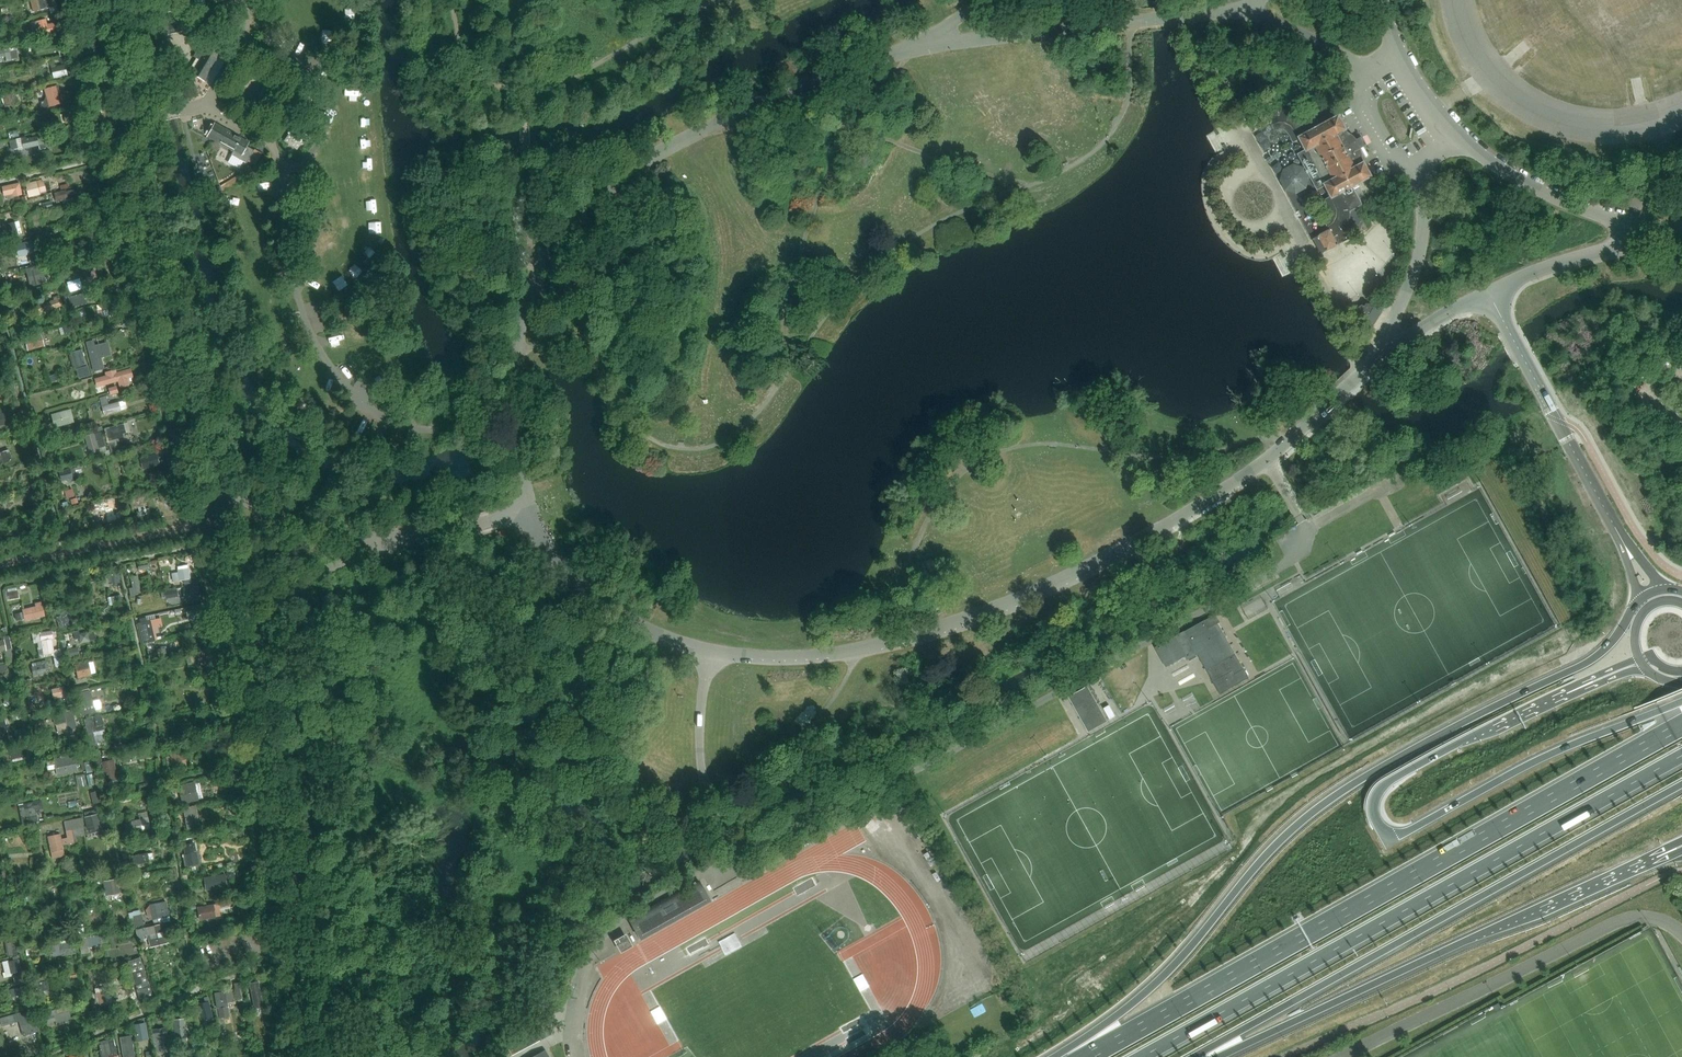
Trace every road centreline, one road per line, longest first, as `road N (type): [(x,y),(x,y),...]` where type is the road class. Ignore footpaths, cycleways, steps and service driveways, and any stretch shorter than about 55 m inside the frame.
road 1 (unclassified): [(525,510),(548,550),(619,616),(649,632),(707,653),(844,652),(983,614),(1091,567),(1222,494),(1384,352)]
road 2 (trunk): [(1623,628),(1597,656),(1446,730),(1322,805),(1274,845),(1182,957),(1070,1056)]
road 3 (unclassified): [(525,510),(512,373),(534,275),(557,241),(619,180),(696,134),(817,79),(916,48)]
road 4 (trunk): [(1681,724),(1089,1056)]
road 5 (trunk): [(1141,1056),(1681,756)]
road 6 (trunk): [(1681,703),(1531,764),(1388,840),(1374,810),(1386,784),(1576,690)]
road 7 (trunk): [(1198,1056),(1681,784)]
road 8 (unclassified): [(206,463),(84,0)]
road 9 (trunk): [(1216,1056),(1642,859)]
road 10 (unclassified): [(311,1056),(256,659)]
road 11 (unclassified): [(916,48),(1232,11)]
road 12 (unclassified): [(1655,236),(1537,190),(1446,135)]
road 13 (unclassified): [(1384,352),(1422,229),(1423,170),(1446,135)]
road 14 (unclassified): [(405,538),(276,515),(243,499),(206,463)]
road 15 (unclassified): [(256,659),(206,463)]
road 16 (unclassified): [(256,659),(301,587),(341,561),(405,538)]
road 17 (residential): [(1617,534),(1522,358)]
road 18 (unclassified): [(1485,292),(1655,236)]
road 19 (unclassified): [(1398,63),(1362,66),(1281,24),(1232,11)]

